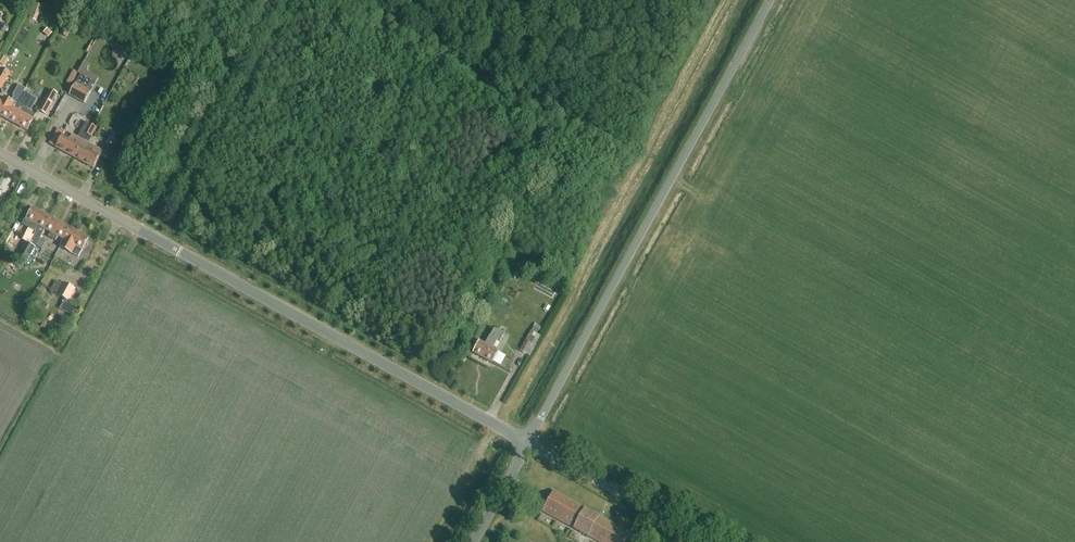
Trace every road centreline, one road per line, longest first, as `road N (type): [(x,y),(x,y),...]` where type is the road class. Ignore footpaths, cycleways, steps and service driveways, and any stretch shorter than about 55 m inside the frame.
road 1 (unclassified): [(528,442),(0,153)]
road 2 (unclassified): [(528,442),(770,0)]
road 3 (track): [(506,430),(741,0)]
road 4 (unclassified): [(711,541),(528,442)]

